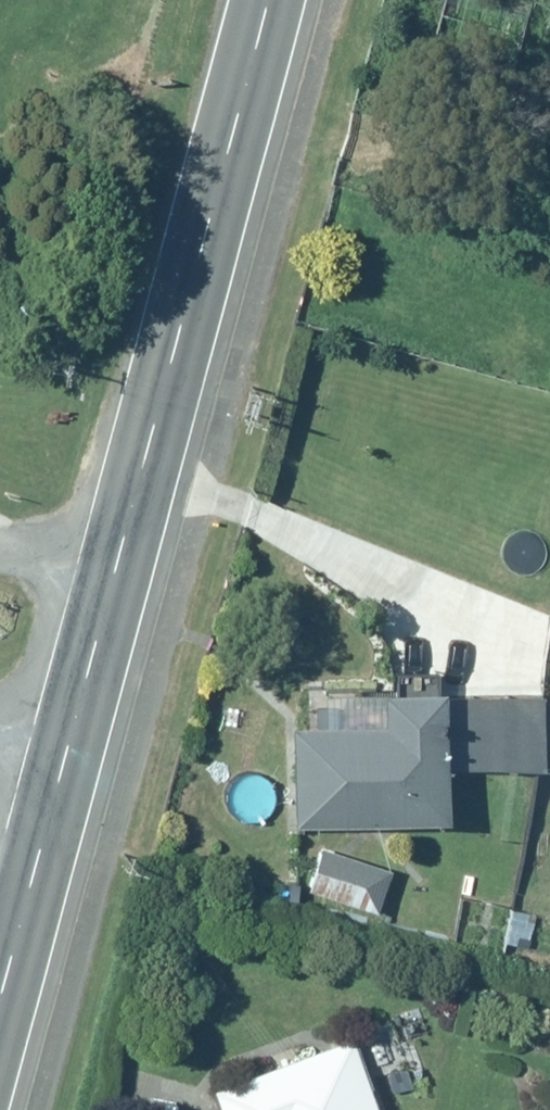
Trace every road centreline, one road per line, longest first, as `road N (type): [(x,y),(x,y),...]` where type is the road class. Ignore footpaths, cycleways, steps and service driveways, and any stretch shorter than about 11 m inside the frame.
road 1 (secondary): [(213,214),(0,1006)]
road 2 (secondary): [(213,214),(270,0)]

